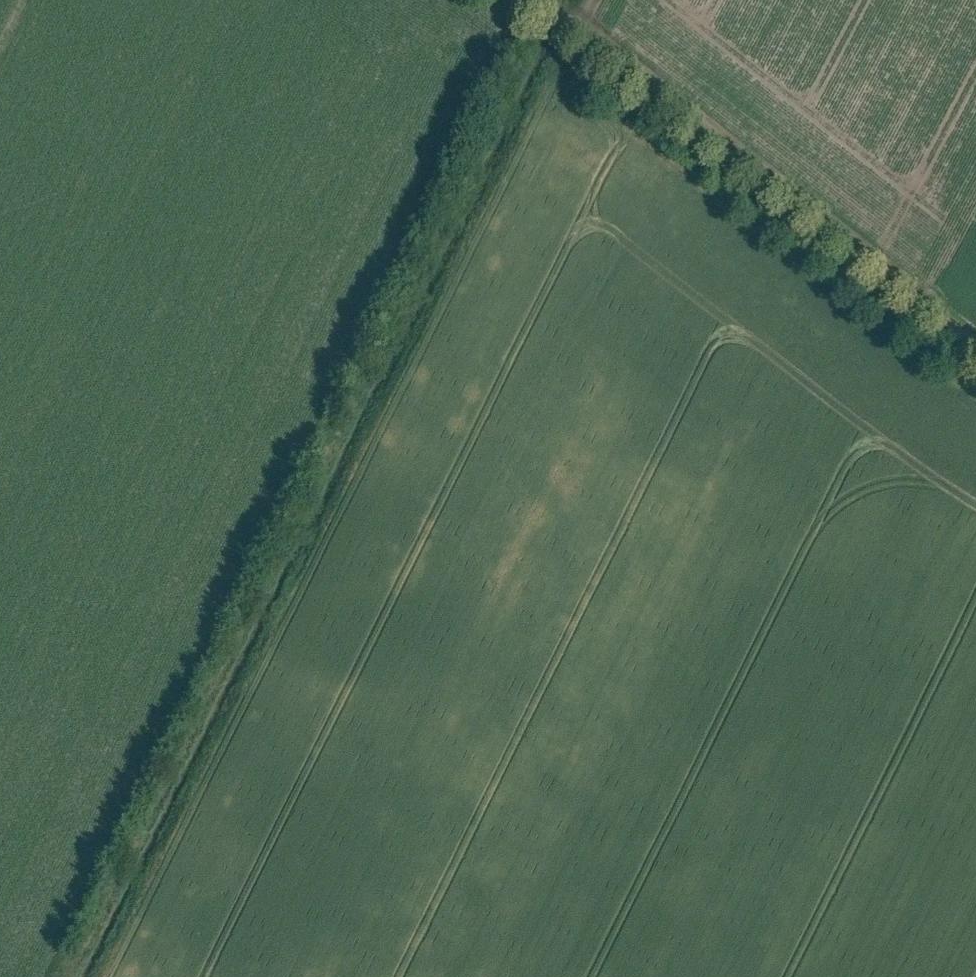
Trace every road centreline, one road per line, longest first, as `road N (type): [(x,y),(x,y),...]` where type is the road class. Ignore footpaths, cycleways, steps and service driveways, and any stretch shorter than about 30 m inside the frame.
road 1 (unclassified): [(515,0),(975,363)]

